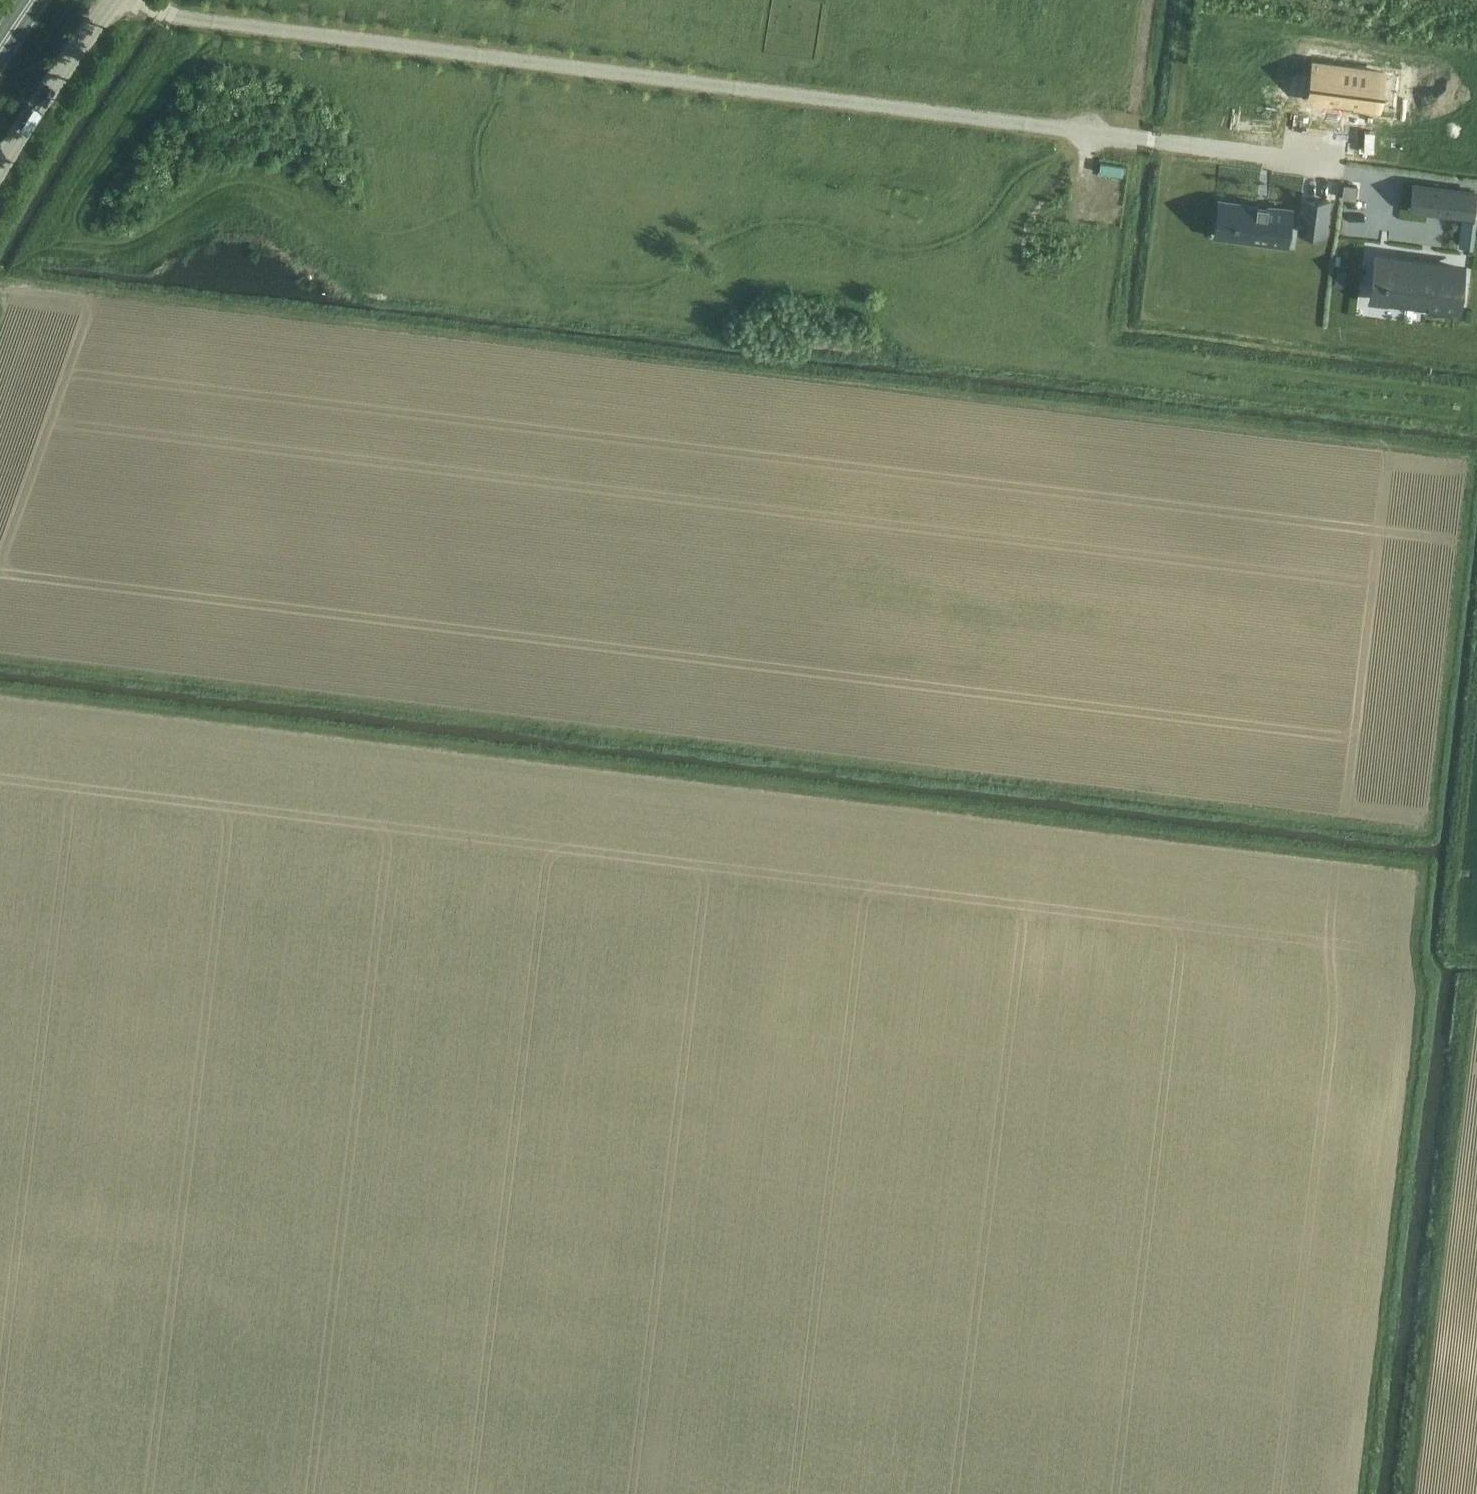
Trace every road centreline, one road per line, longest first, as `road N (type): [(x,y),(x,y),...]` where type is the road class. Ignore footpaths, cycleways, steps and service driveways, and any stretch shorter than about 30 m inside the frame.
road 1 (unclassified): [(0,165),(111,0)]
road 2 (track): [(1149,0),(1131,137)]

